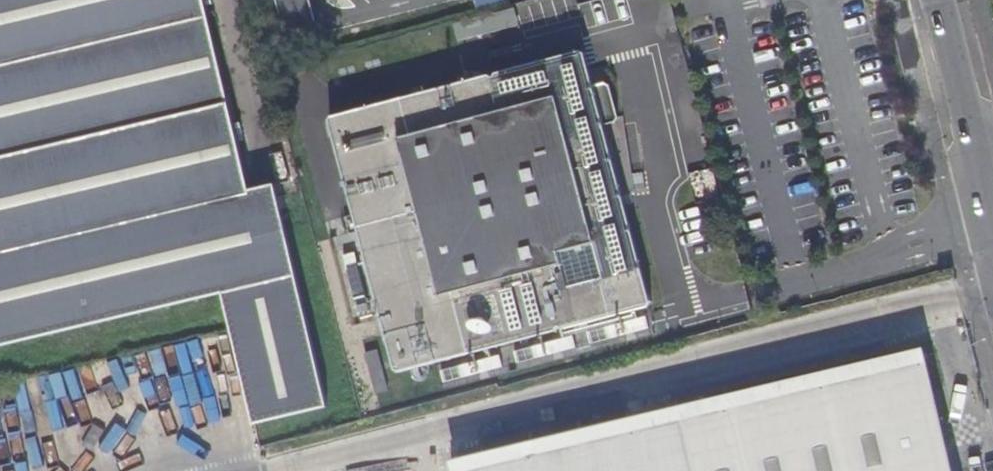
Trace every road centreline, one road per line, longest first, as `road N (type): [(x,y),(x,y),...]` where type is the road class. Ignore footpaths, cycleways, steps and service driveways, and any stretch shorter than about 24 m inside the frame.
road 1 (unclassified): [(931,0),(992,246)]

